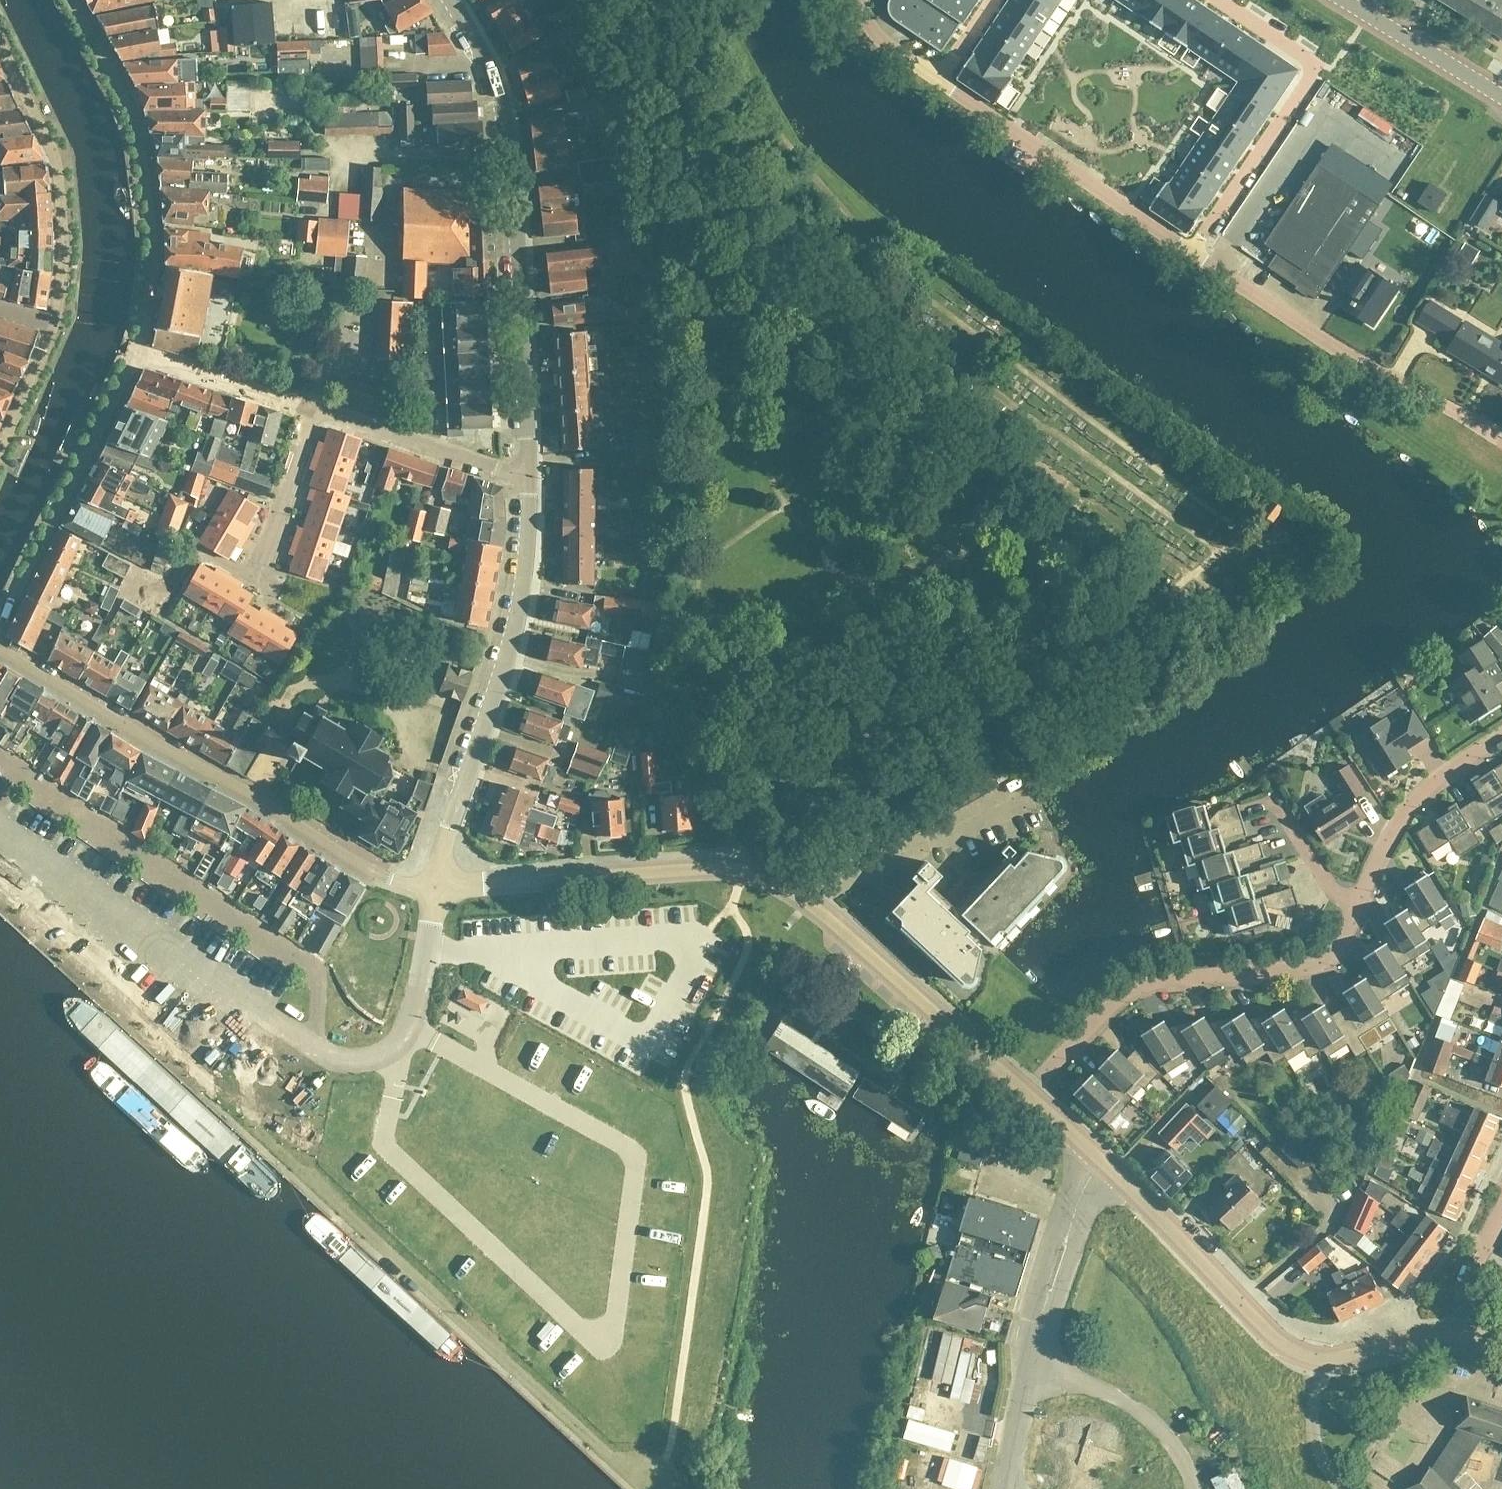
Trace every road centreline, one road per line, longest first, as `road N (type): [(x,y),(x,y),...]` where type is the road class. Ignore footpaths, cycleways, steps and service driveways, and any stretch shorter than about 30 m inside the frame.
road 1 (tertiary): [(1025,1094),(810,905),(750,872),(682,870),(435,891)]
road 2 (residential): [(435,891),(414,1025),(388,1052),(341,1061),(0,829)]
road 3 (tertiary): [(0,649),(363,866),(435,891)]
road 4 (residential): [(528,484),(510,186),(485,69),(444,0)]
road 5 (residential): [(435,891),(520,596),(528,484)]
road 6 (residential): [(1025,1094),(1121,996),(1166,980),(1327,961),(1357,903)]
road 7 (residential): [(69,0),(128,106),(141,148),(151,262),(137,349)]
road 8 (residential): [(1501,438),(1329,347),(1189,252)]
road 9 (residential): [(1189,252),(1311,66),(1215,0)]
road 10 (residential): [(134,578),(160,590),(180,559),(197,554),(246,575),(264,550),(309,408)]
road 11 (residential): [(137,349),(0,622)]
road 12 (residential): [(1189,252),(938,82)]
road 13 (tertiary): [(1315,1359),(1273,1338),(1094,1156)]
road 14 (residential): [(0,47),(57,164),(62,261),(54,325)]
road 15 (residential): [(528,484),(309,408)]
road 16 (residential): [(1357,903),(1413,801),(1501,736)]
road 17 (unclassified): [(1094,1156),(1030,1368)]
road 18 (unclassified): [(1192,1488),(1167,1438),(1122,1401),(1030,1368)]
road 19 (tertiary): [(1340,0),(1501,99)]
road 20 (residential): [(309,408),(137,349)]
road 21 (tertiary): [(1315,1359),(1462,1335)]
road 22 (residential): [(1357,903),(1332,893),(1272,798)]
road 23 (unclassified): [(1339,1488),(1311,1436),(1315,1359)]
road 24 (residential): [(54,325),(0,447)]
road 25 (residential): [(1462,1335),(1473,1266),(1501,1211)]
road 26 (unclassified): [(1030,1368),(1007,1488)]

